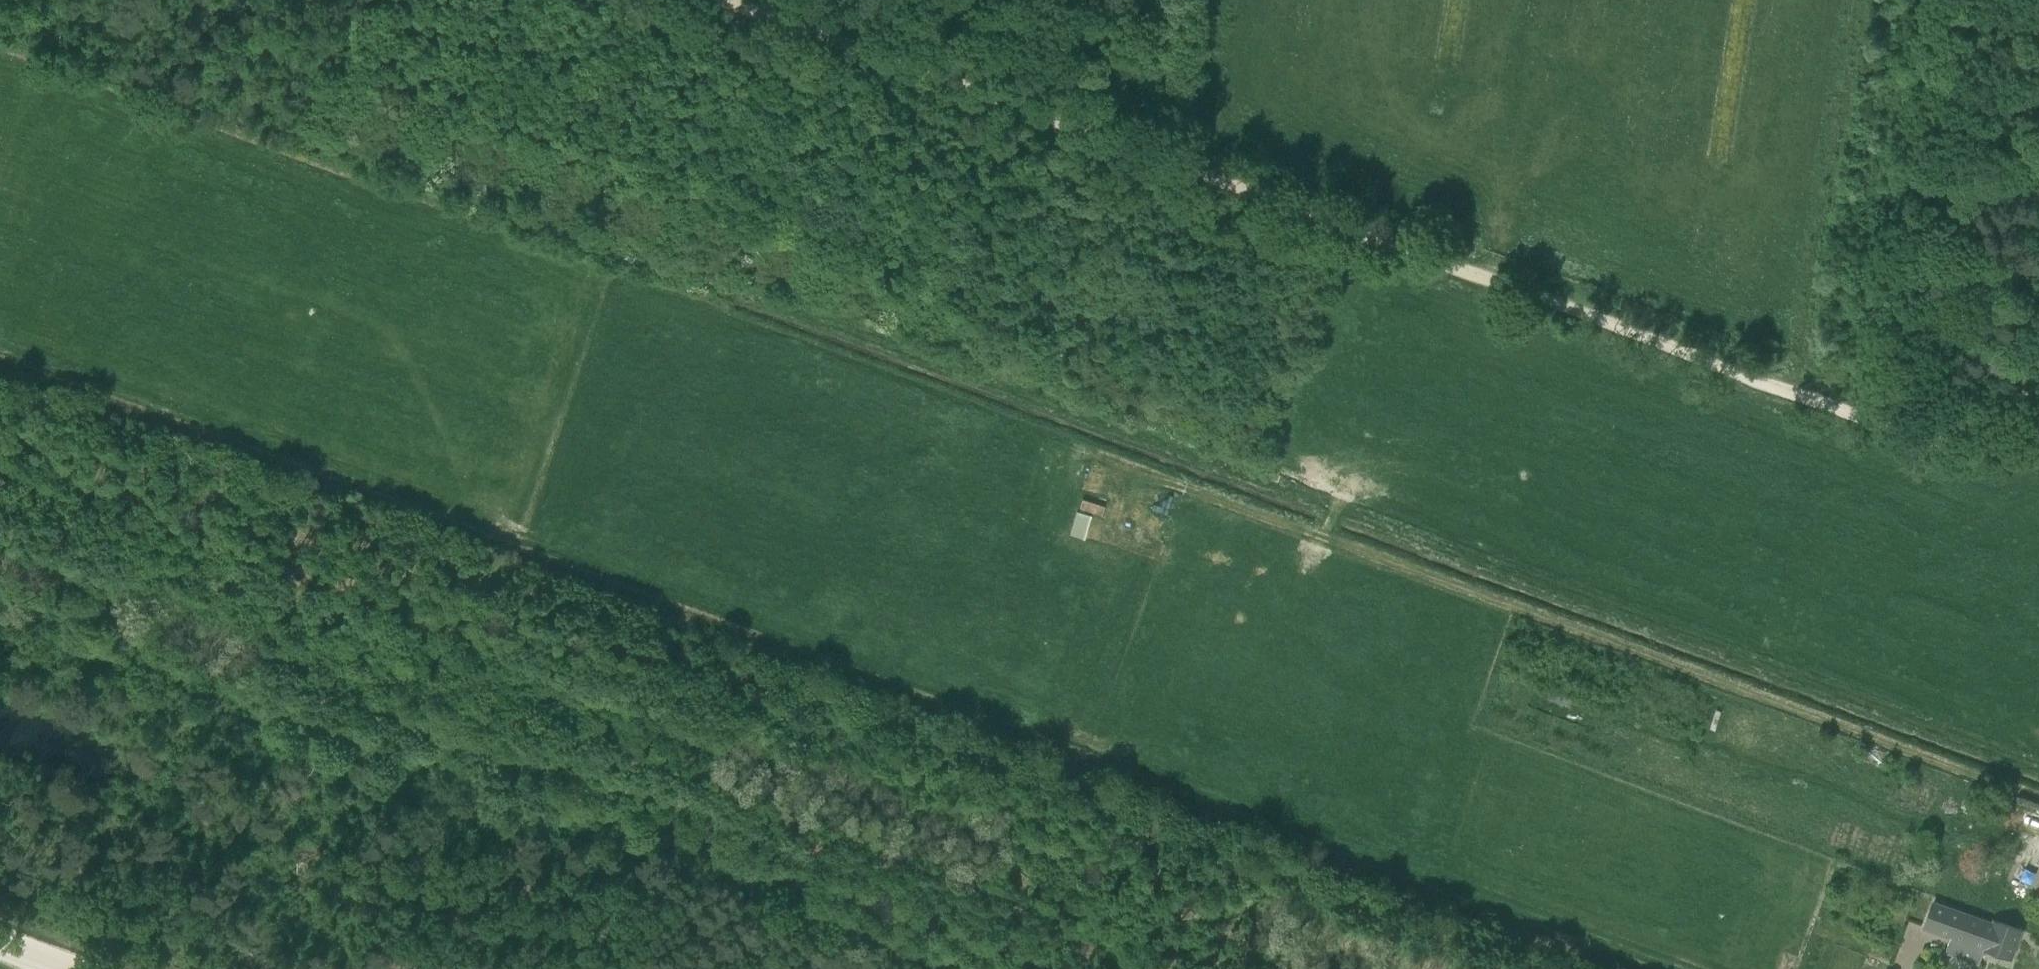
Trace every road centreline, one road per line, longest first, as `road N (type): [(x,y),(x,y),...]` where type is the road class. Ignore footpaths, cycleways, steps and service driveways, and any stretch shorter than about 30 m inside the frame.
road 1 (track): [(2038,441),(1984,455),(1938,445),(718,0)]
road 2 (track): [(2038,799),(1155,480)]
road 3 (track): [(1697,968),(1425,872)]

